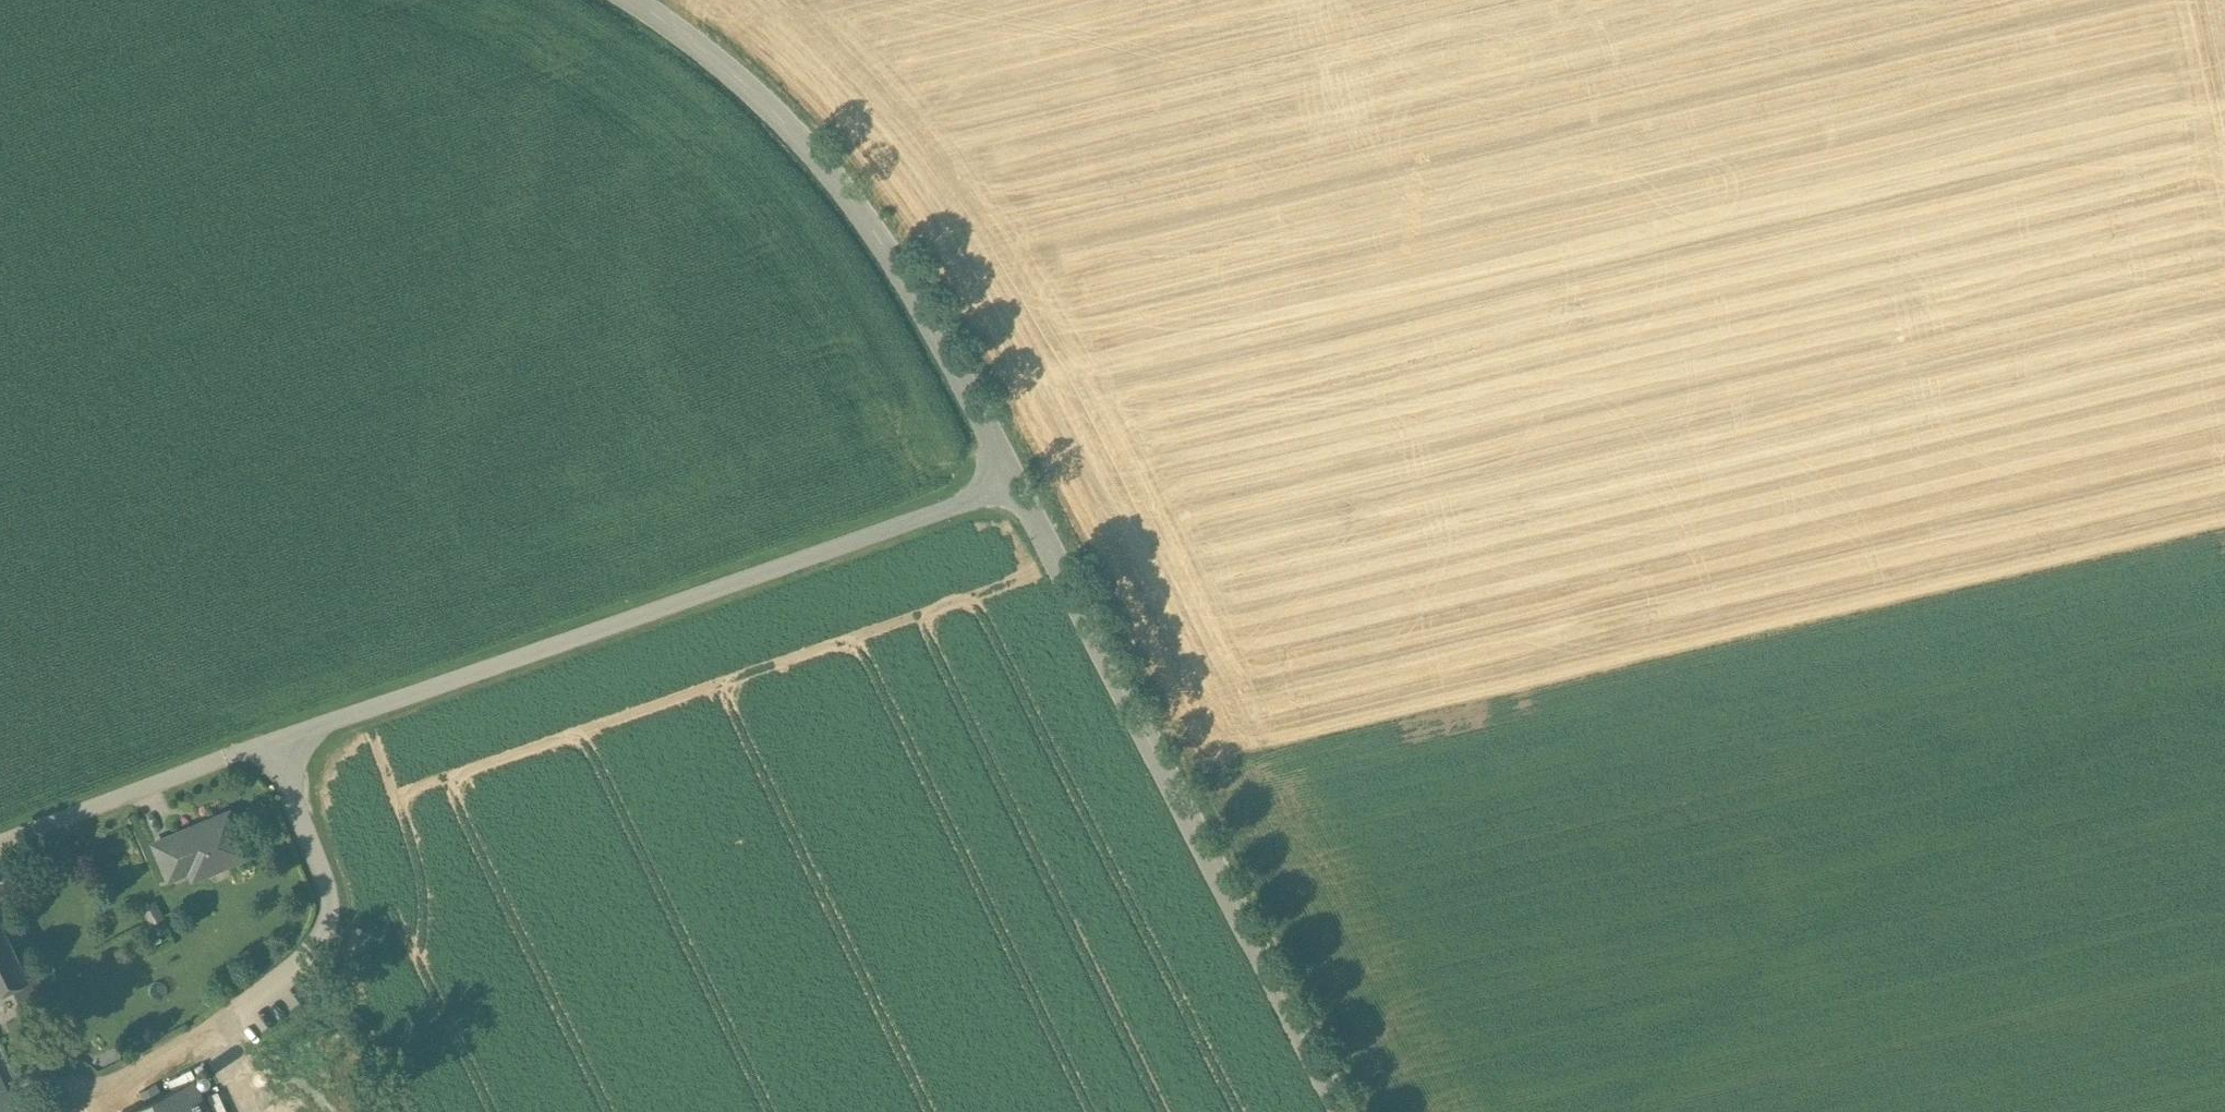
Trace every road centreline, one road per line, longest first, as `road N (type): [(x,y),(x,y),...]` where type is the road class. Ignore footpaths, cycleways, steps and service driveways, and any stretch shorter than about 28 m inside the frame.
road 1 (tertiary): [(1341,1111),(897,262),(813,157),(726,69),(631,0)]

